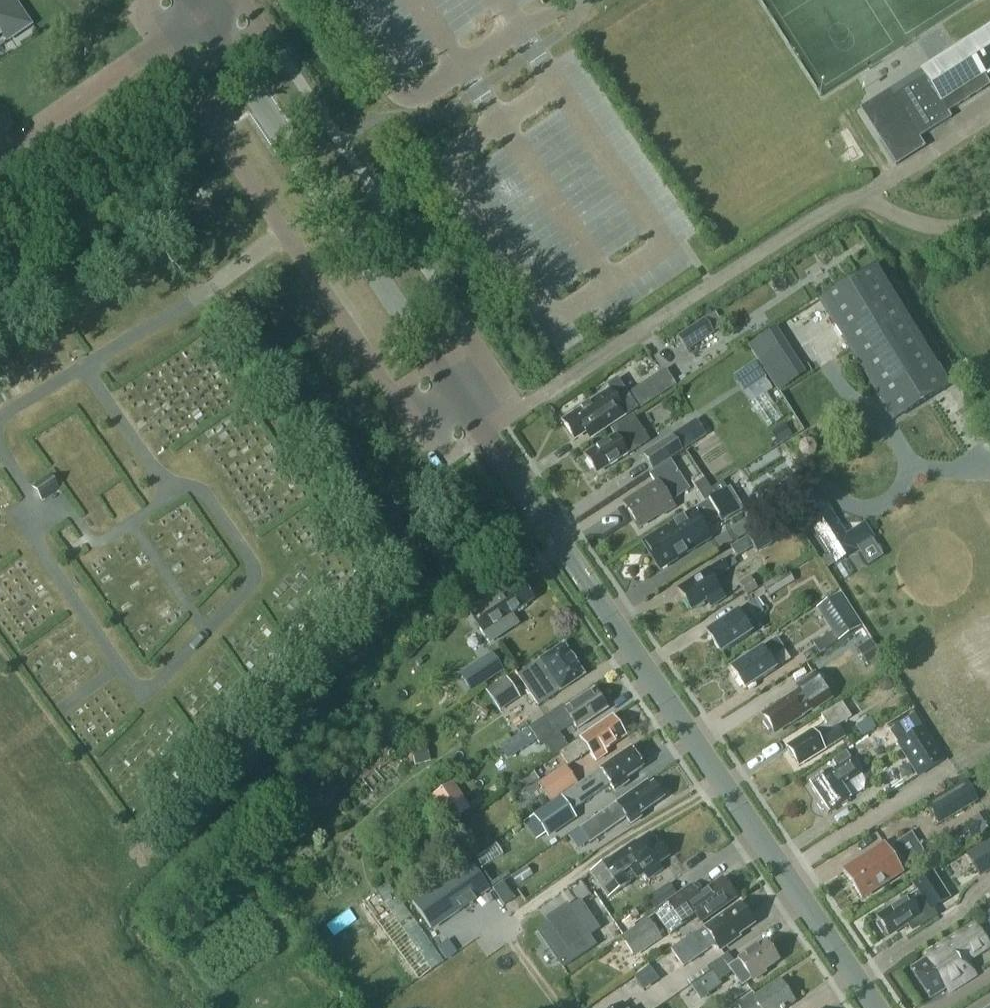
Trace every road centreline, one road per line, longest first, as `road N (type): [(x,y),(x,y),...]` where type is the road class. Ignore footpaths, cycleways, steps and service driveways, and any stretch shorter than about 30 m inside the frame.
road 1 (tertiary): [(876,1007),(200,15)]
road 2 (track): [(544,394),(846,198),(937,224),(989,216)]
road 3 (unclassified): [(0,154),(200,15)]

